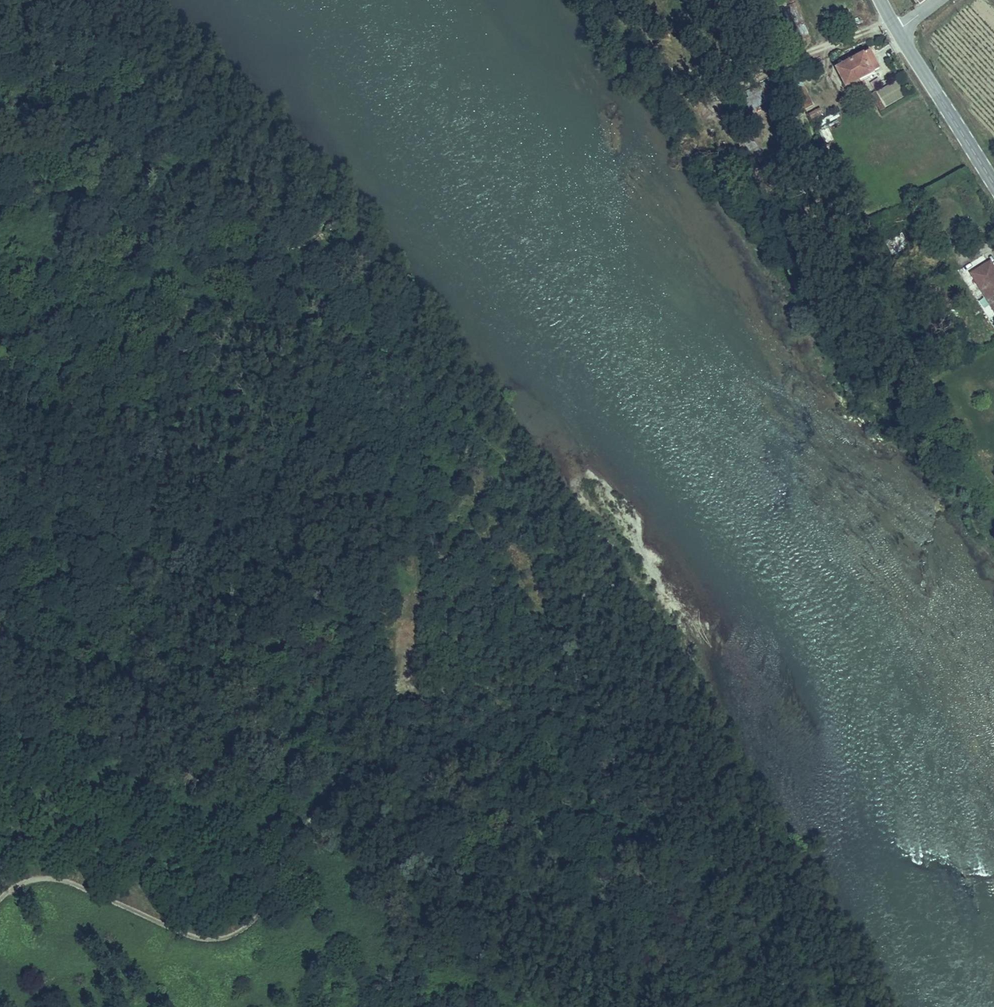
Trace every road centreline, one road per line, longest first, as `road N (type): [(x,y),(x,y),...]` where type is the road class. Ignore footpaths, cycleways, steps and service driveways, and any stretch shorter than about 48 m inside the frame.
road 1 (track): [(0,903),(40,882),(71,885),(191,938),(220,941),(262,907),(379,715),(405,701)]
road 2 (tertiary): [(898,33),(993,185)]

